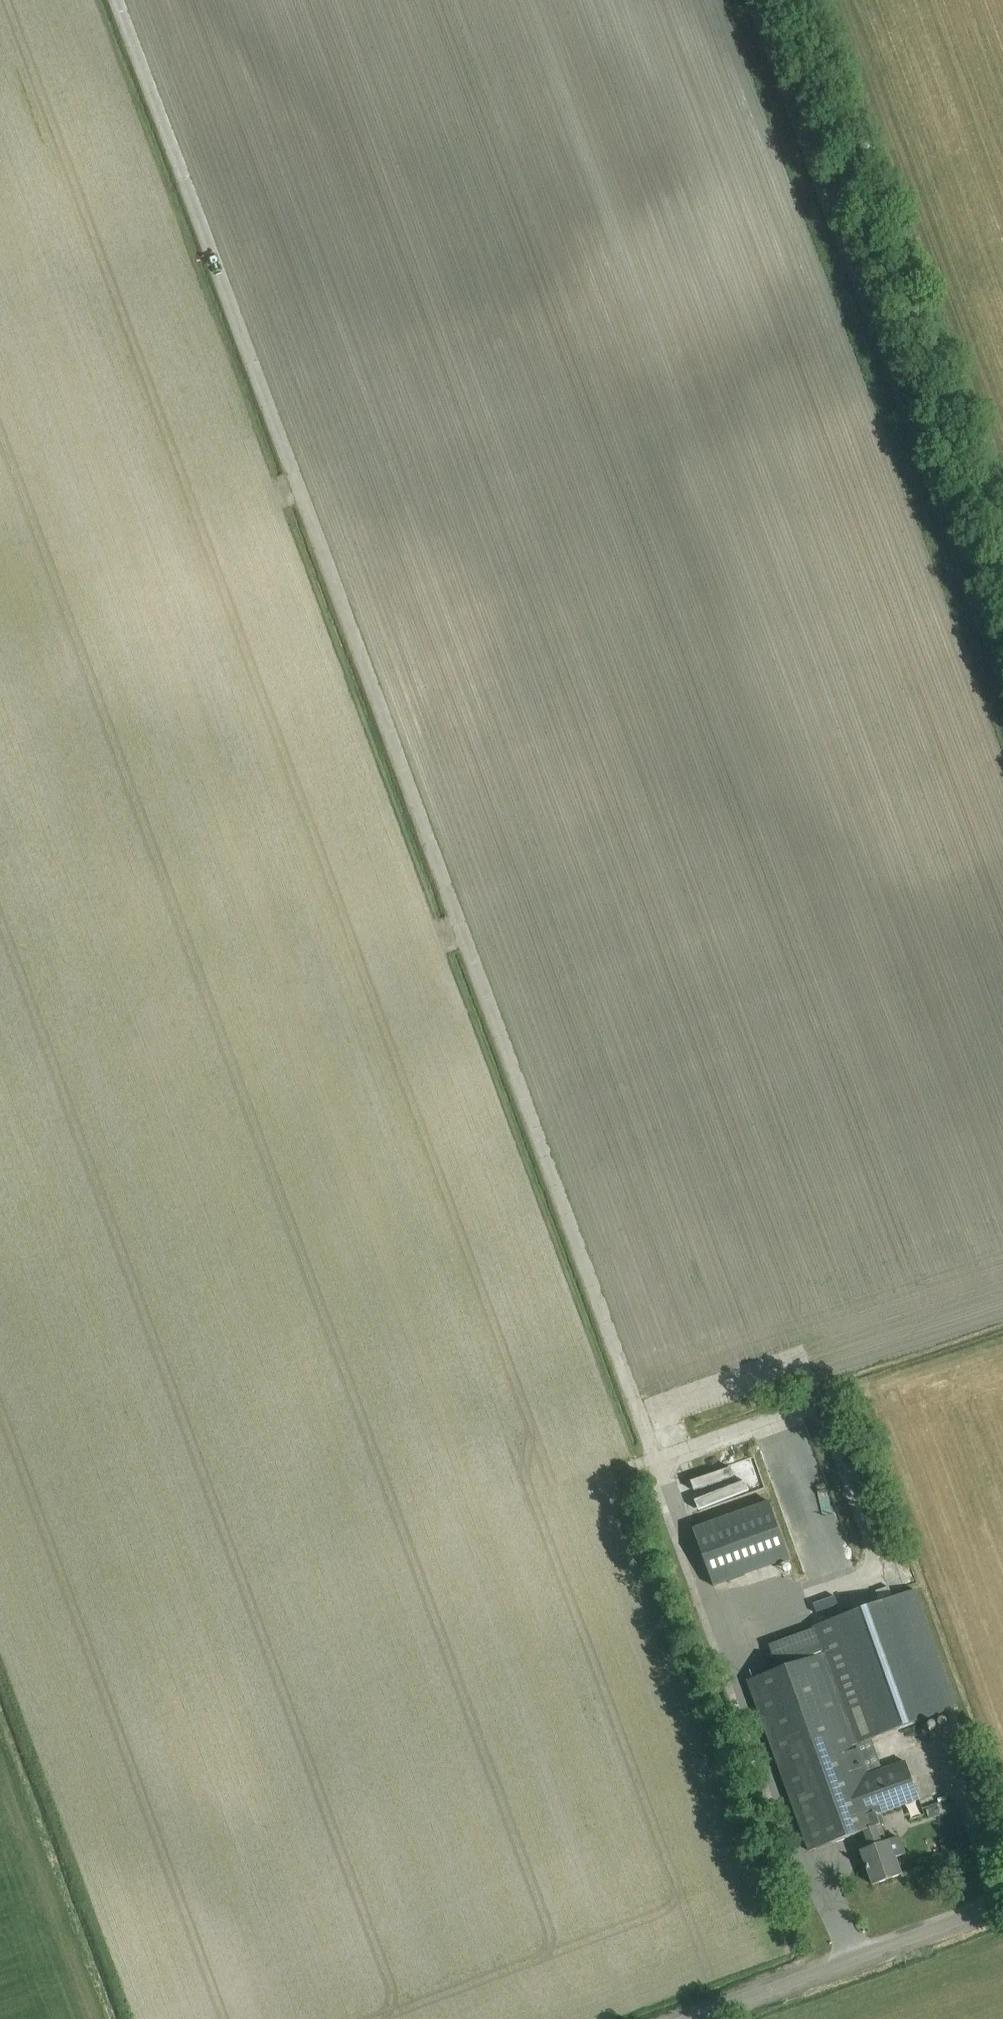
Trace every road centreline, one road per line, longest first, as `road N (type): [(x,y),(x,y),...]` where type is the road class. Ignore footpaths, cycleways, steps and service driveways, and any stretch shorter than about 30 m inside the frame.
road 1 (unclassified): [(689,2018),(1002,1901)]

